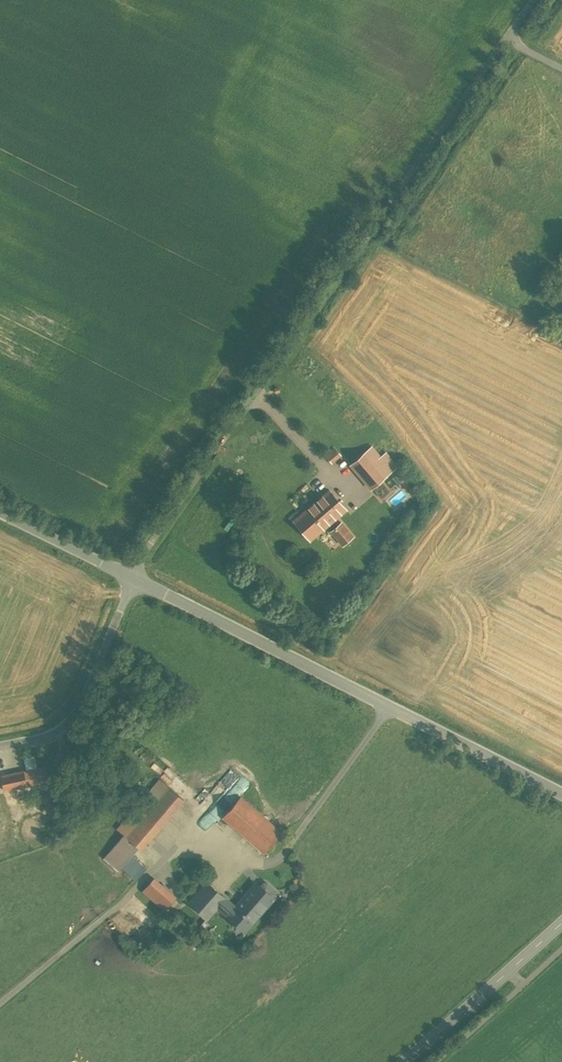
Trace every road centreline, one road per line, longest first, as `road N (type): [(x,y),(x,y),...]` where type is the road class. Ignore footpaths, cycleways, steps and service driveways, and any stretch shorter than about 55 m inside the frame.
road 1 (unclassified): [(531,0),(130,578)]
road 2 (unclassified): [(130,578),(561,794)]
road 3 (tertiary): [(561,920),(404,1061)]
road 4 (unclassified): [(0,512),(130,578)]

